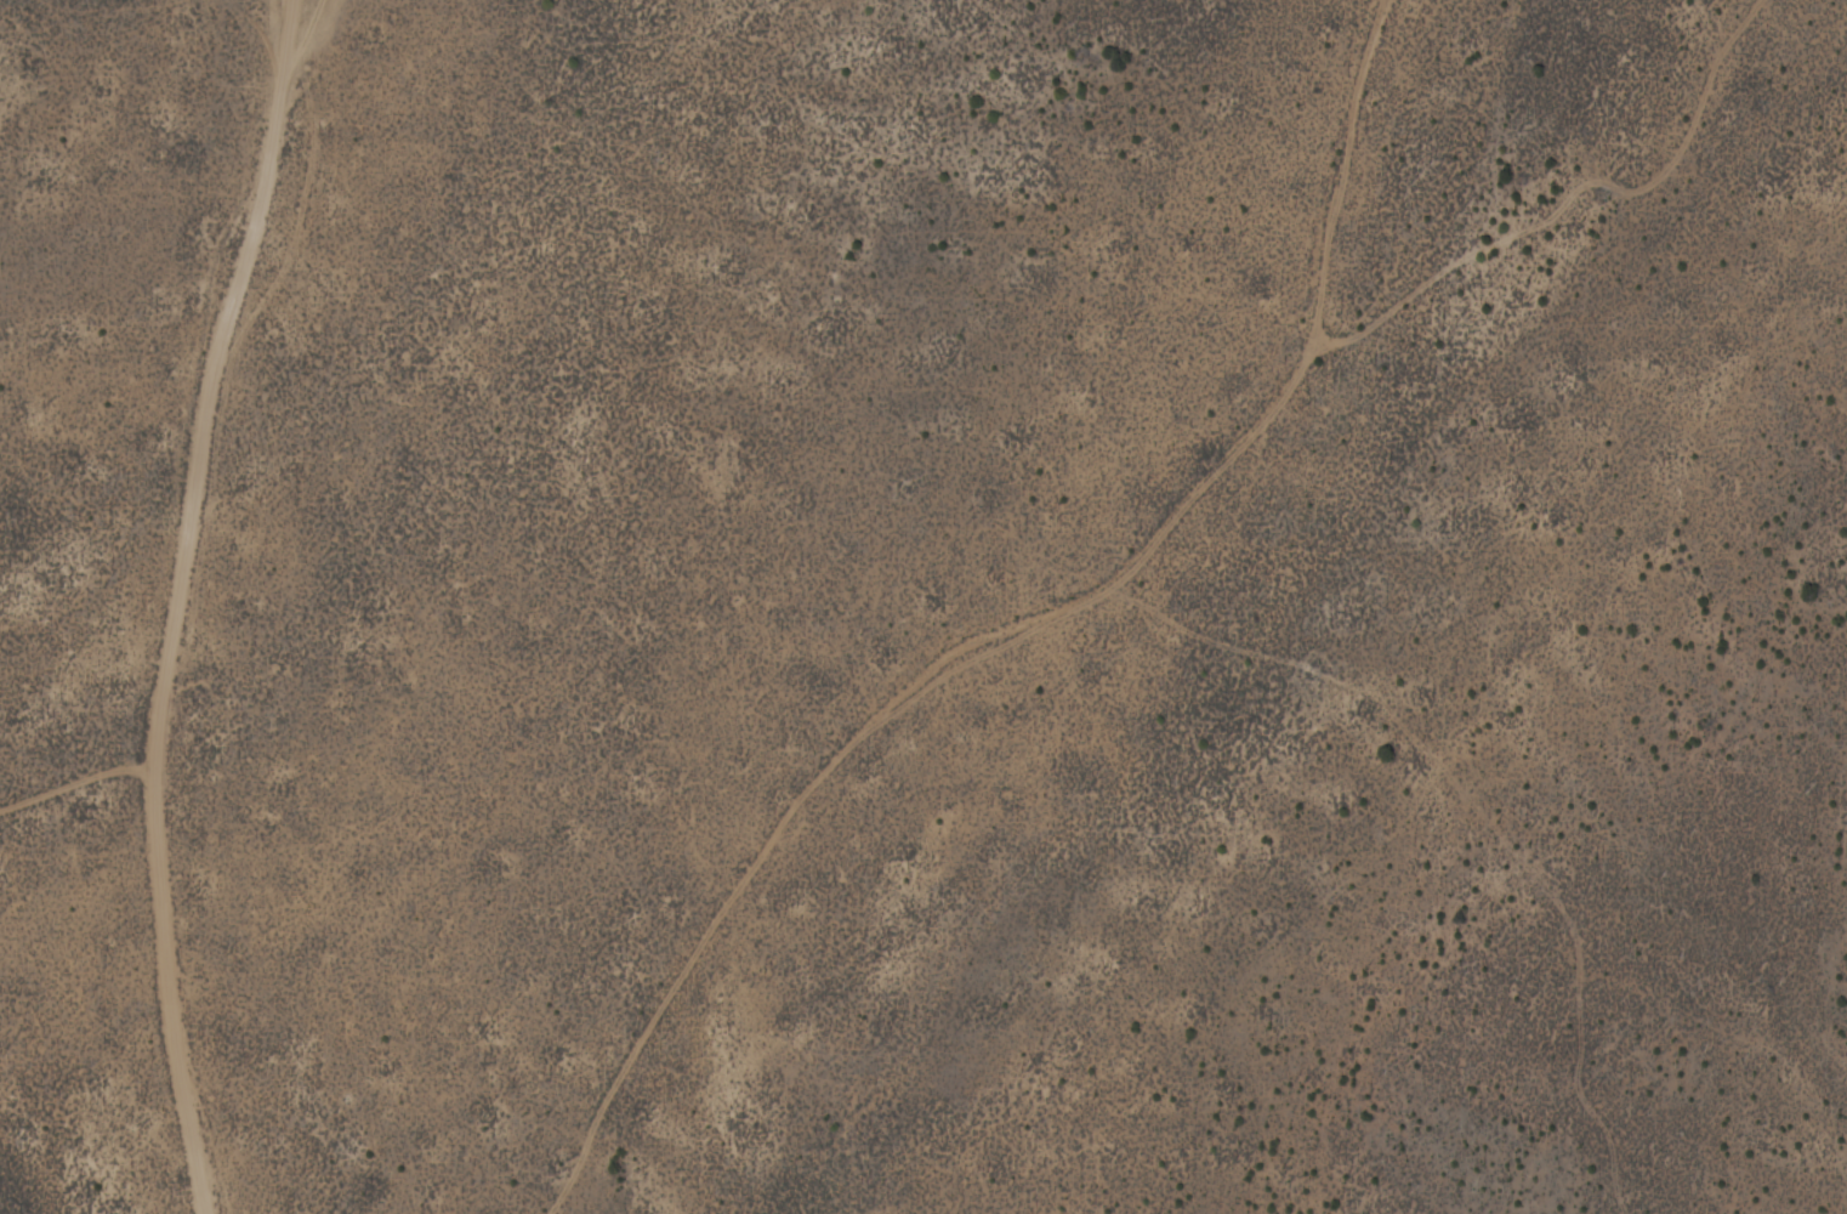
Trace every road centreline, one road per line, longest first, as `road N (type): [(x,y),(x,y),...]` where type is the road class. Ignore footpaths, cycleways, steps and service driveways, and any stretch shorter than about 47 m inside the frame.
road 1 (track): [(1407,0),(1353,280),(1250,442),(1129,558),(897,700),(723,934),(570,1213)]
road 2 (track): [(190,1213),(183,656),(275,0)]

